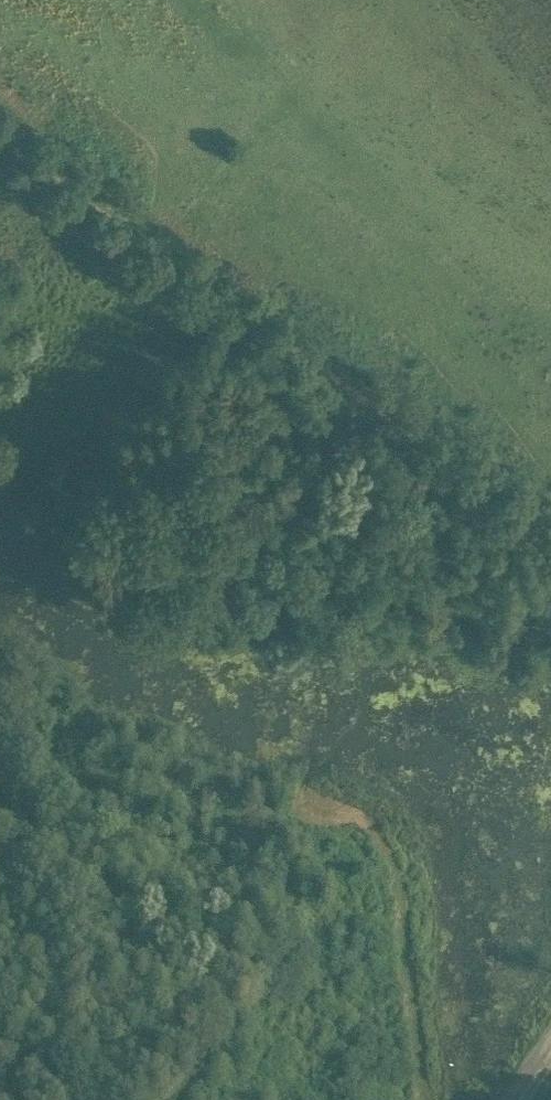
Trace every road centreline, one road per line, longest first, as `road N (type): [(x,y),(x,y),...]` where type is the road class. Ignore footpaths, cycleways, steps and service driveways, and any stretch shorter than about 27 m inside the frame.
road 1 (track): [(0,136),(550,546)]

